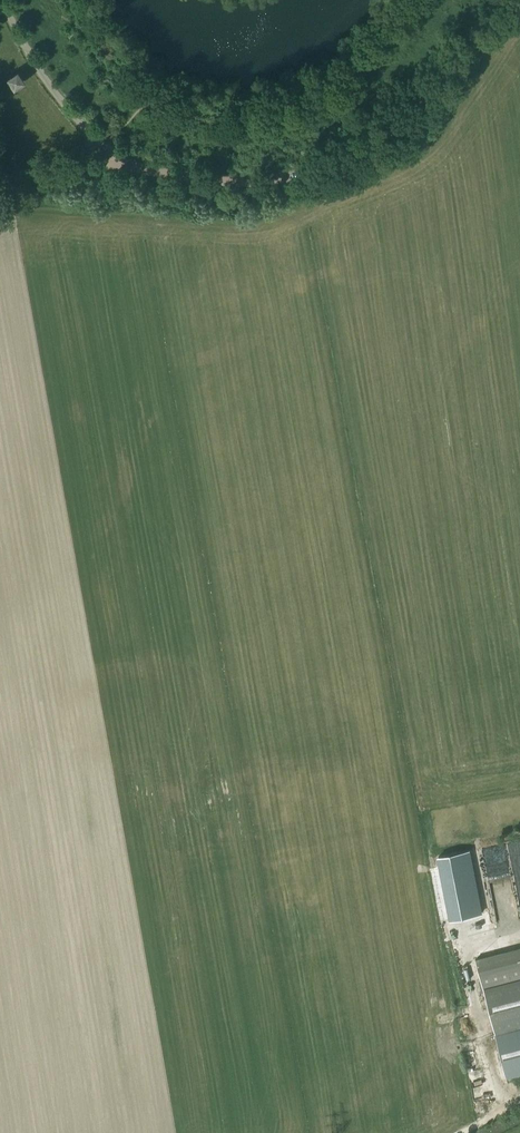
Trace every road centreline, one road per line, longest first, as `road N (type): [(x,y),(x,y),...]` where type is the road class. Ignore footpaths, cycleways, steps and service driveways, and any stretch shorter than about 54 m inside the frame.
road 1 (unclassified): [(130,166),(246,183),(346,159),(411,114),(499,0)]
road 2 (unclassified): [(93,138),(47,83),(3,0)]

